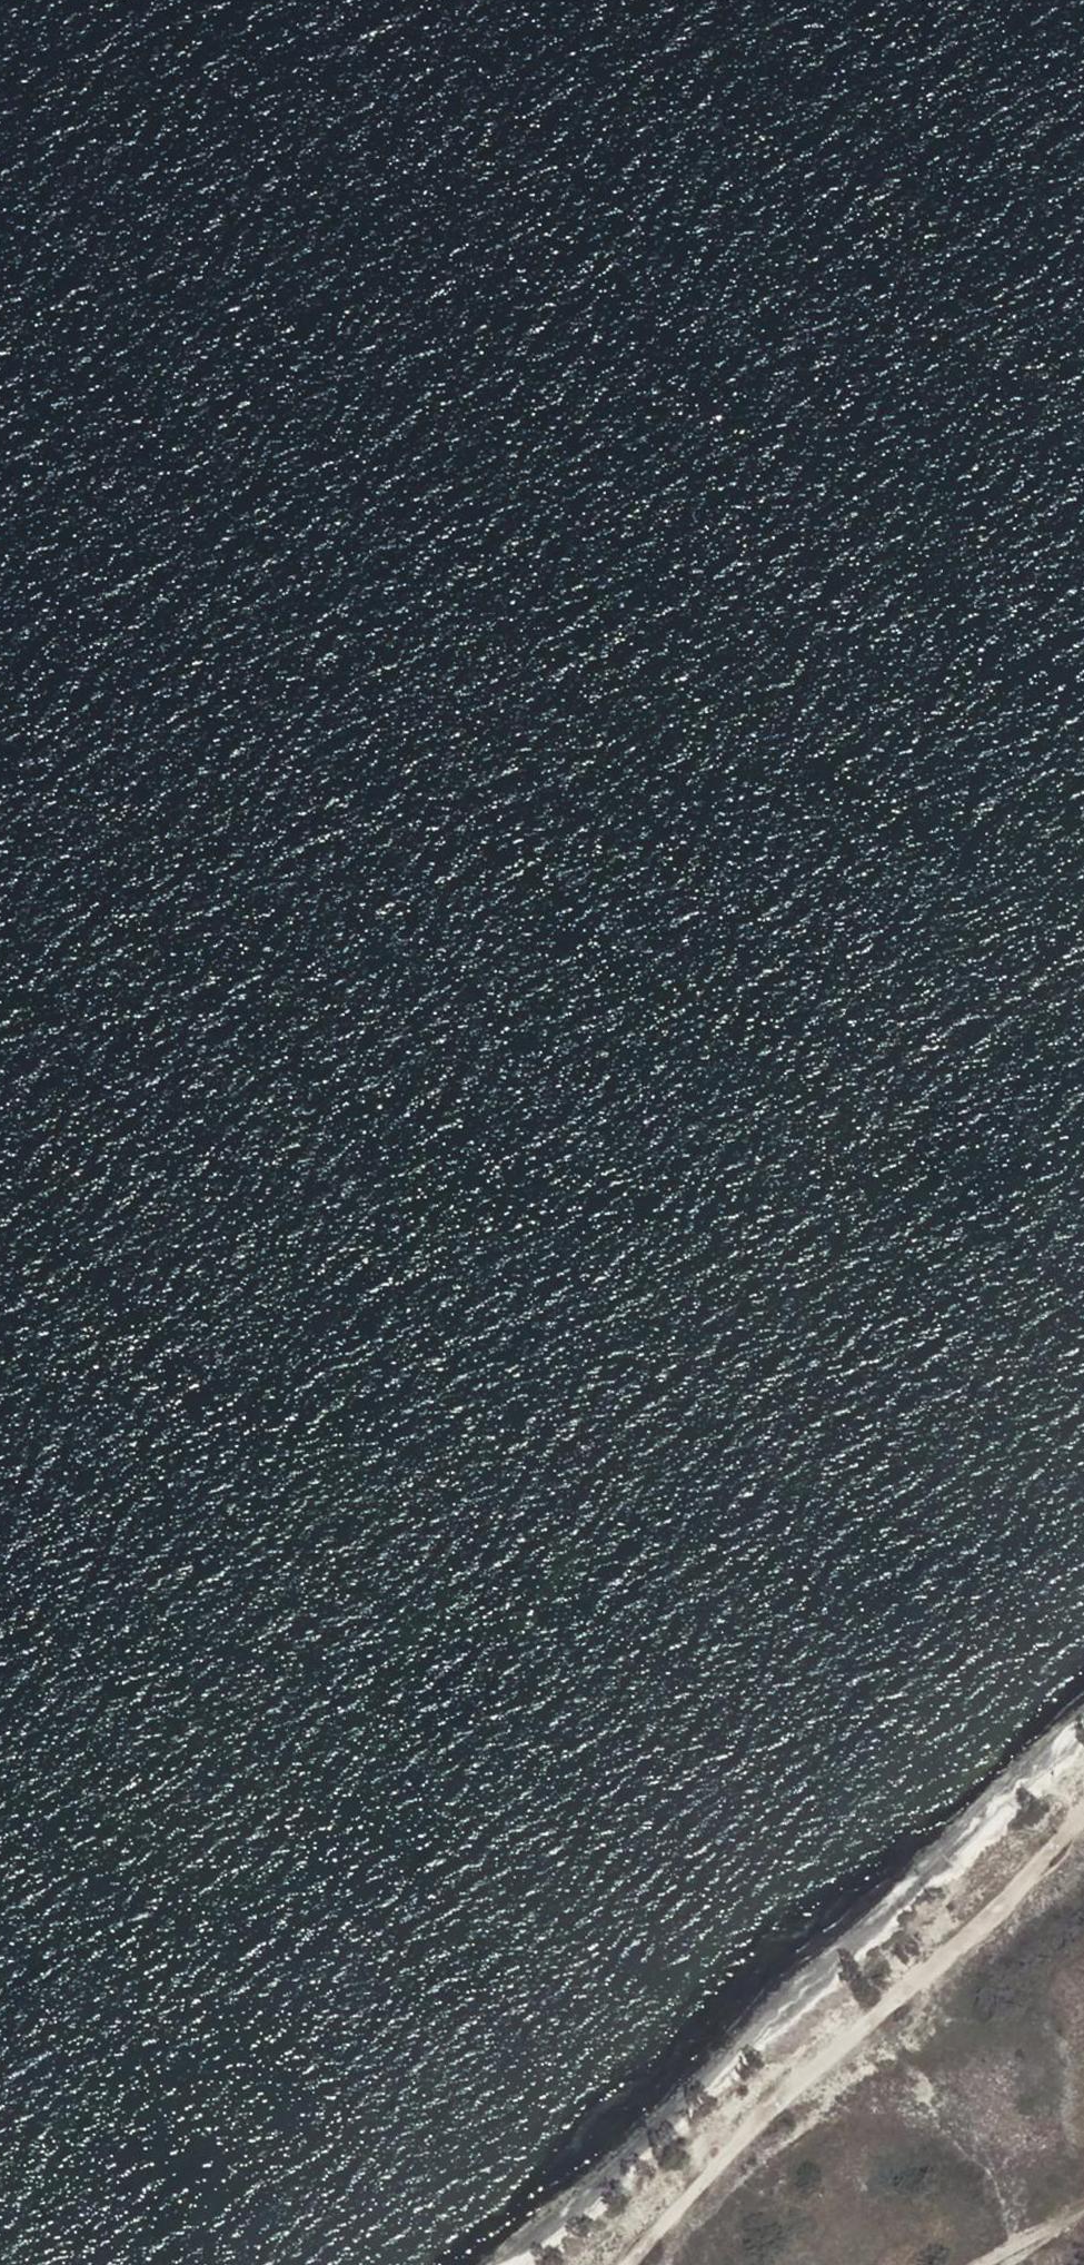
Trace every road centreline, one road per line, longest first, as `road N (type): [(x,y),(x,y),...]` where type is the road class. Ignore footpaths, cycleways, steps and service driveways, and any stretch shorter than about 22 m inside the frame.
road 1 (track): [(625,2264),(778,2101),(1010,1899),(1083,1809)]

